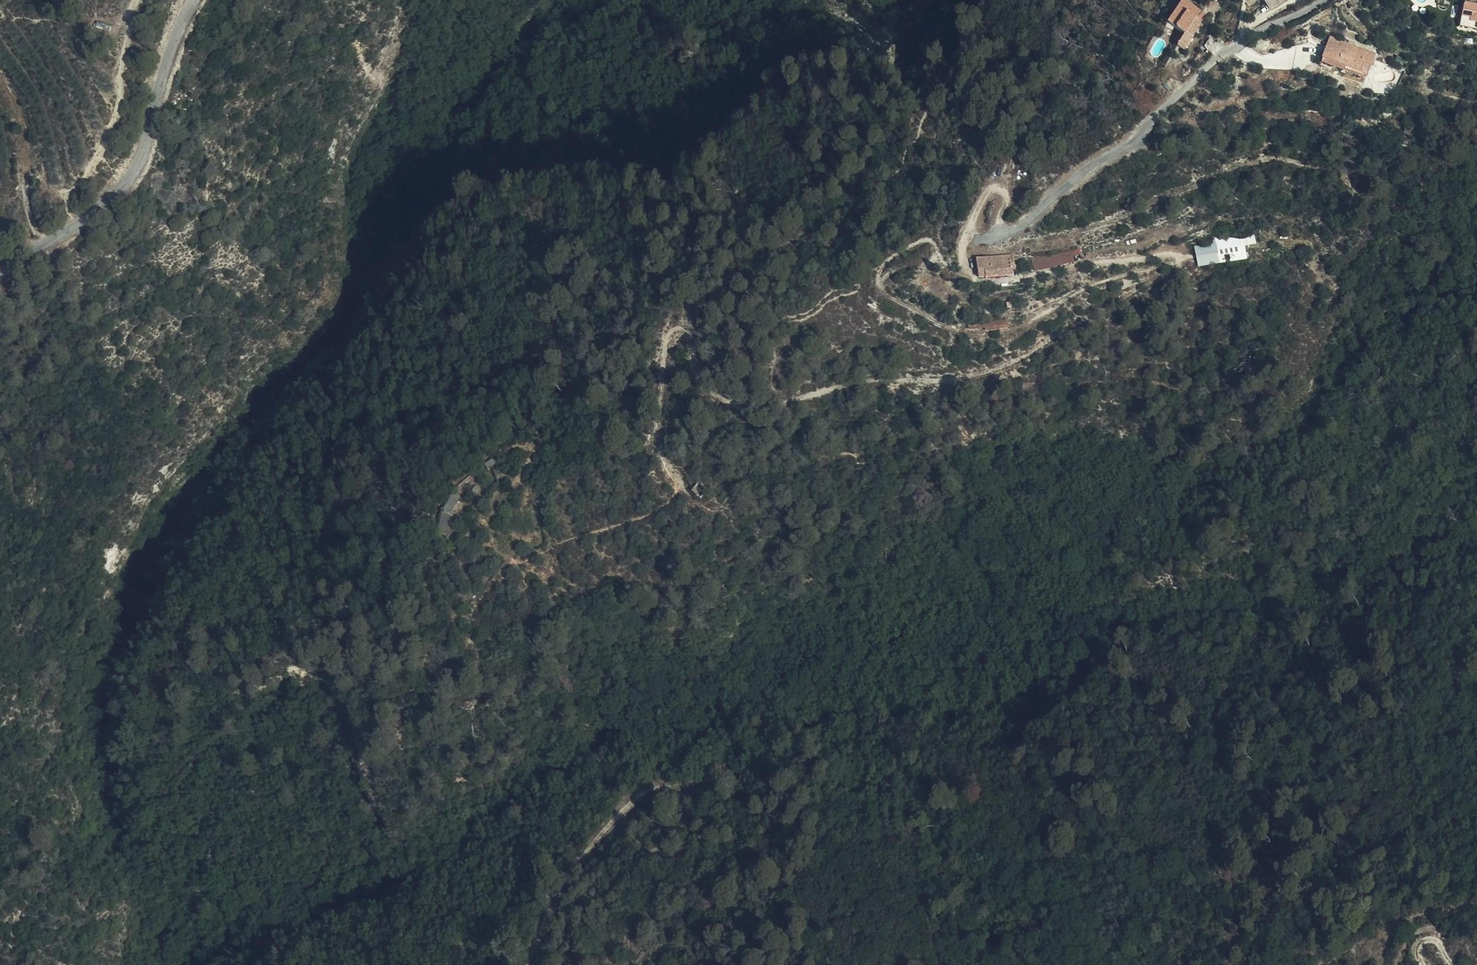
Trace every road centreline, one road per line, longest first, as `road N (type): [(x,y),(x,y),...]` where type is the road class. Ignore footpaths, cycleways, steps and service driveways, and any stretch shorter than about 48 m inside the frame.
road 1 (track): [(469,618),(514,564),(677,500),(682,489),(661,443),(663,380),(676,337),(694,338),(699,381),(718,399),(750,407),(875,381),(969,376),(1009,366),(1187,260),(1157,255),(975,285),(966,261)]
road 2 (residential): [(1312,0),(1256,30),(1133,142),(995,235)]
road 3 (unclassified): [(0,285),(120,186),(139,156),(195,0)]

